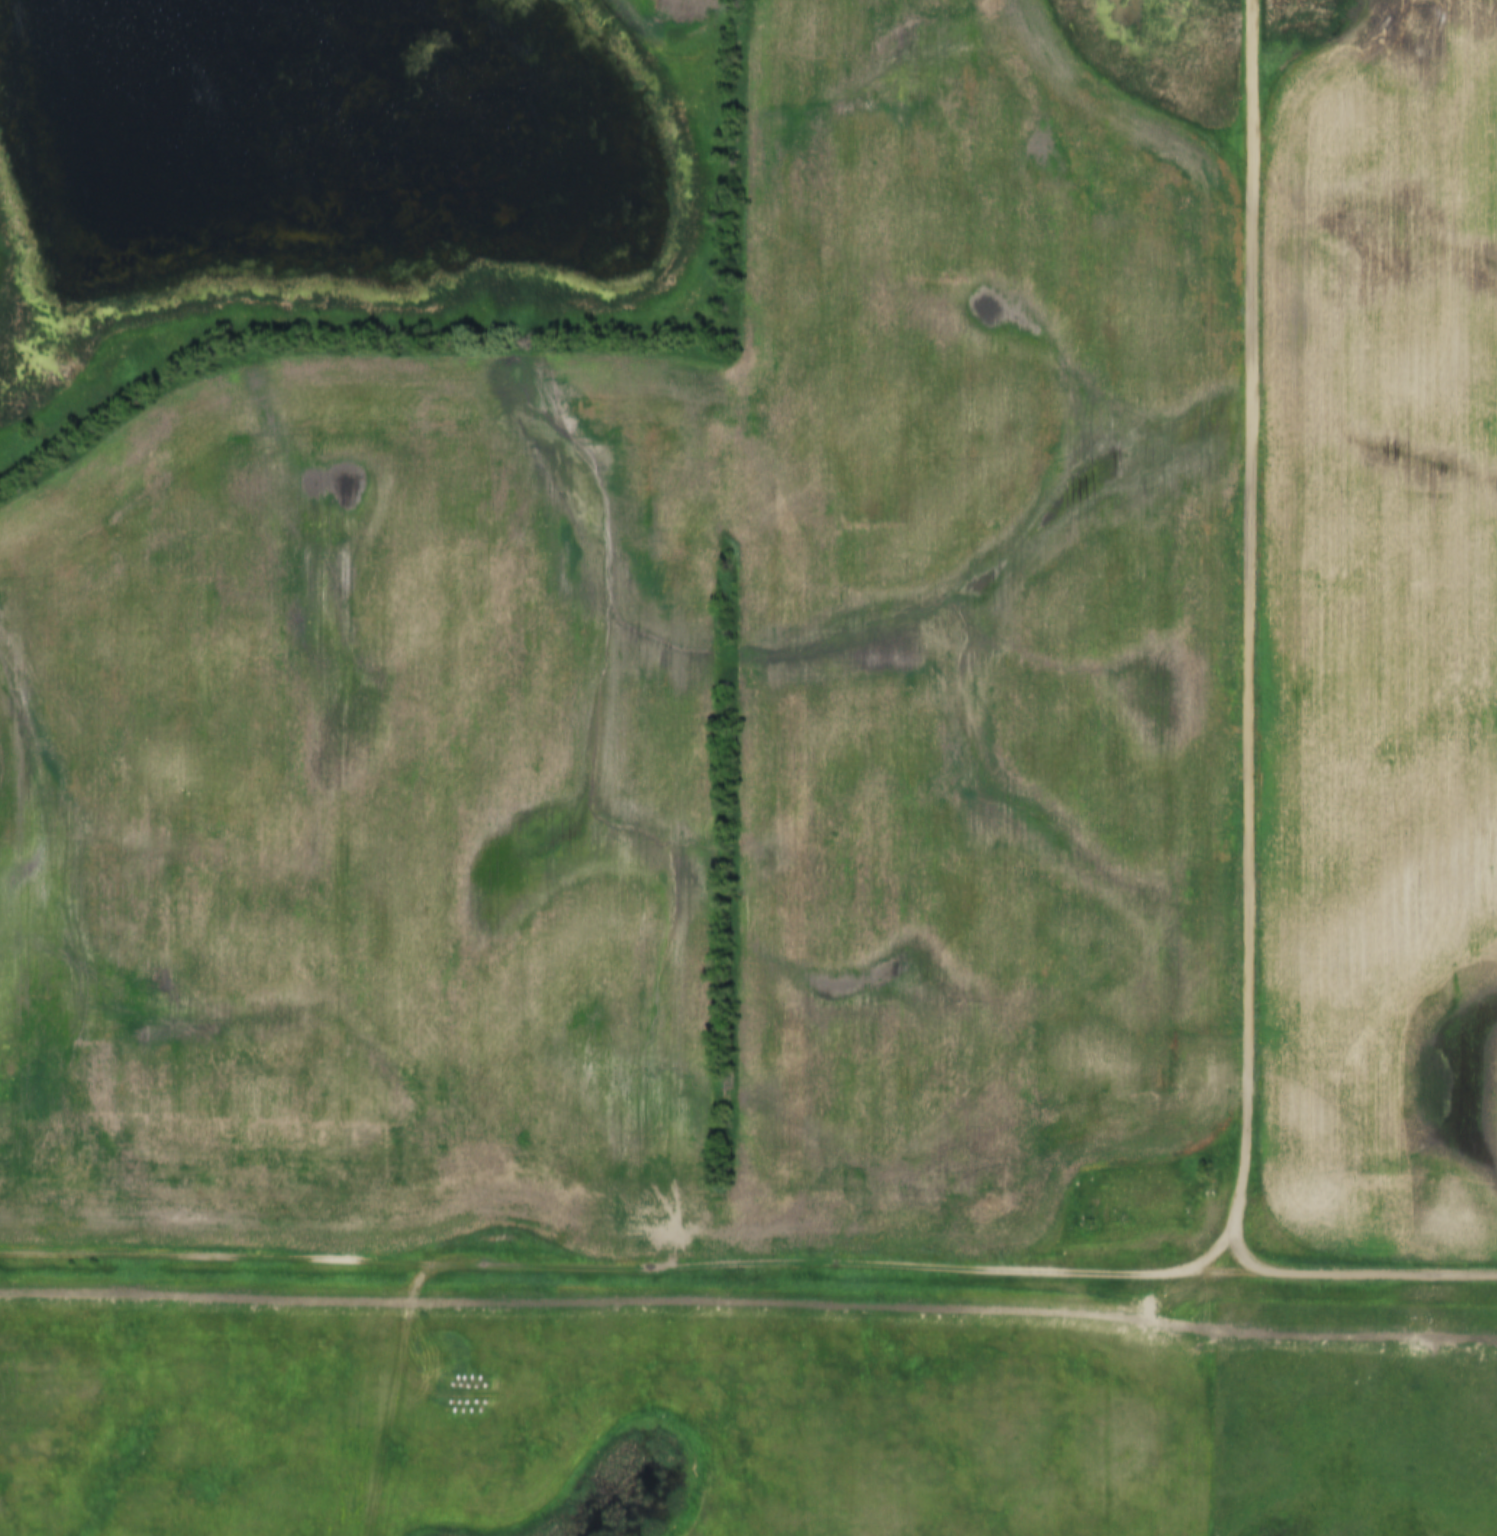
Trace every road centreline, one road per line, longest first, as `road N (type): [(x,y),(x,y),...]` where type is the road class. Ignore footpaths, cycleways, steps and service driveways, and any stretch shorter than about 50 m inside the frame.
road 1 (track): [(1230,1237),(1177,1275),(0,1259)]
road 2 (residential): [(1230,1237),(1240,1200),(1254,967),(1251,0)]

